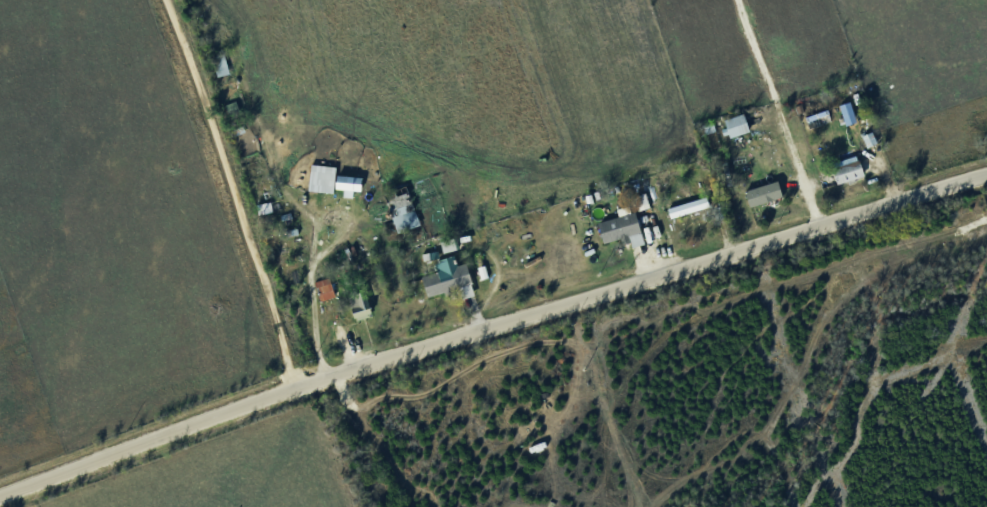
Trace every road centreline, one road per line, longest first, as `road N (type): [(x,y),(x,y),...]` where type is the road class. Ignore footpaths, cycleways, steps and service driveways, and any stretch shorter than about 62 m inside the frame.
road 1 (residential): [(986,175),(463,333),(0,498)]

